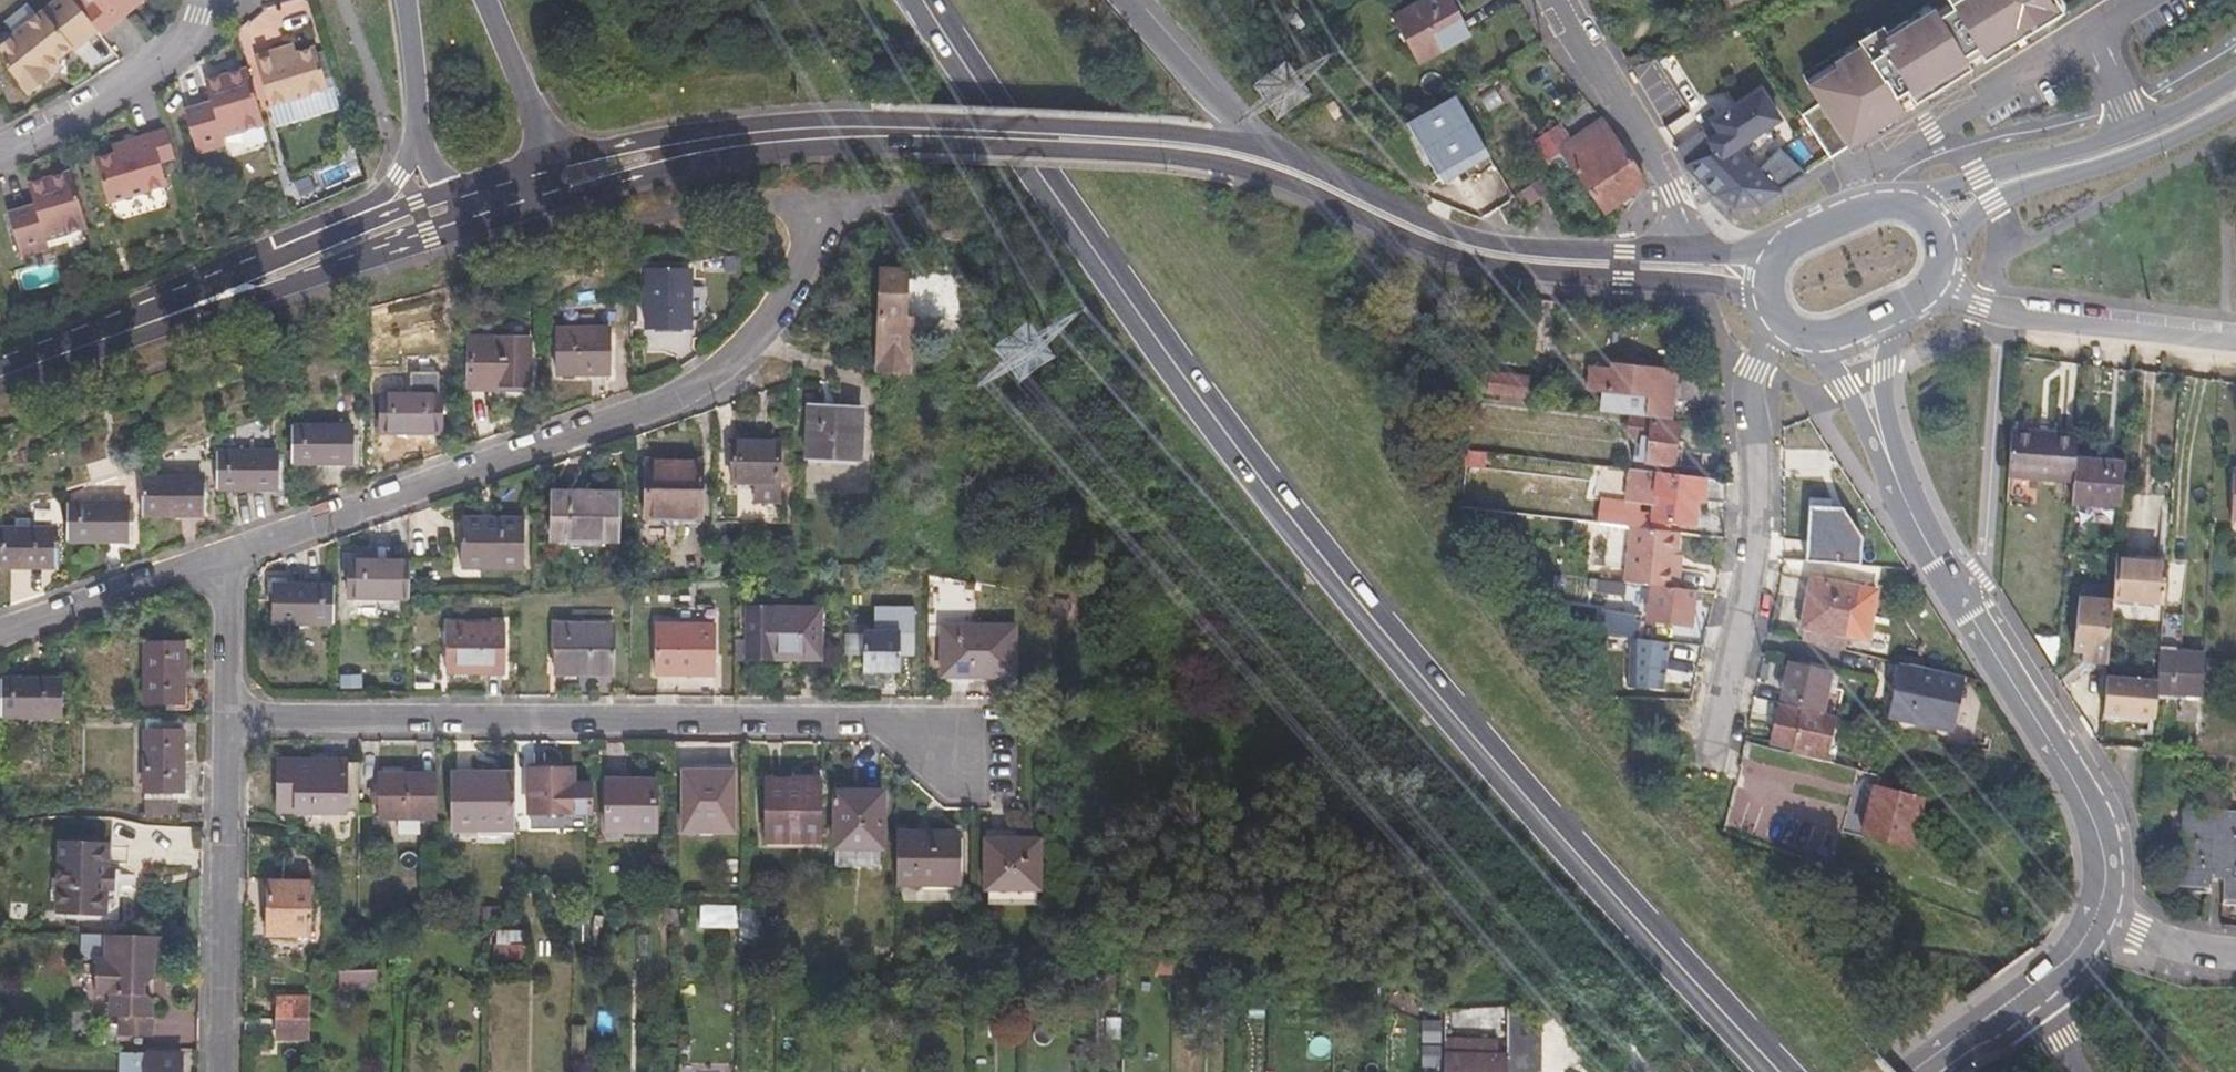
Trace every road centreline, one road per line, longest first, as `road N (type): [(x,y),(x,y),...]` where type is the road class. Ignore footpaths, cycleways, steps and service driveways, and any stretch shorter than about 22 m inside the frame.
road 1 (primary): [(1776,1071),(1508,782),(1334,573),(1102,264),(928,0)]
road 2 (residential): [(223,722),(851,726),(957,753)]
road 3 (residential): [(218,557),(695,386),(764,318),(819,247),(825,214)]
road 4 (tertiary): [(2092,915),(2102,857),(2094,807),(1944,568),(1882,441)]
road 5 (secondary): [(15,370),(203,319),(516,217)]
road 6 (residential): [(1711,761),(1754,566),(1752,370),(1776,321)]
road 7 (secondary): [(516,217),(716,163),(878,148),(897,131)]
road 8 (secondary): [(1268,164),(1188,147),(897,131)]
road 9 (secondary): [(1268,164),(1482,254),(1621,266)]
road 10 (secondary): [(2235,78),(2138,128),(1902,204)]
road 11 (residential): [(223,722),(223,1071)]
road 12 (secondary): [(897,131),(868,116),(798,121),(556,158)]
road 13 (secondary): [(1940,246),(1992,202),(2162,147),(2235,112)]
road 14 (unclassified): [(1927,285),(2005,313),(2235,340)]
road 15 (unclassified): [(1697,252),(1671,188),(1561,0)]
road 16 (residential): [(204,0),(190,38),(166,63),(0,155)]
road 17 (secondary): [(250,271),(15,370)]
road 18 (residential): [(0,634),(218,557)]
road 19 (primary): [(1268,164),(1120,0)]
road 20 (secondary): [(454,190),(250,271)]
road 21 (secondary): [(418,148),(357,207),(275,243),(250,271)]
road 22 (primary): [(556,158),(490,0)]
road 23 (residential): [(218,557),(223,722)]
road 24 (primary): [(399,0),(418,148)]
road 25 (residential): [(2092,915),(2146,936),(2235,951)]
road 26 (secondary): [(1902,204),(1870,204),(1769,255)]
road 27 (secondary): [(1621,266),(1763,294)]
road 28 (tertiary): [(1882,441),(1887,311)]
road 29 (tertiary): [(1811,338),(1882,441)]
road 30 (tertiary): [(1926,1071),(2024,997)]

